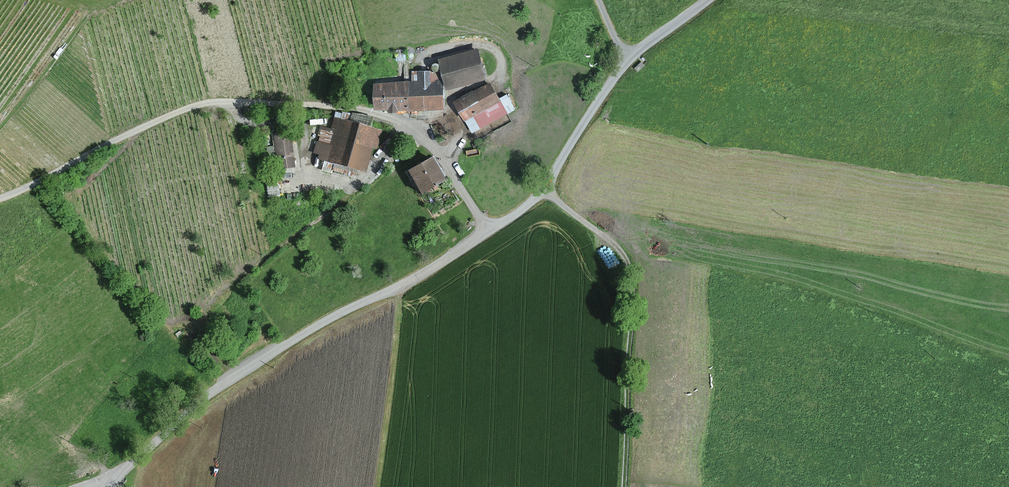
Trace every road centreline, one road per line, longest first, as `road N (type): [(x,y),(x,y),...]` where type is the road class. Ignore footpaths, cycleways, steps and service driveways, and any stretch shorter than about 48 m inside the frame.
road 1 (unclassified): [(488,232),(442,158),(415,131),(372,112),(307,104),(200,105),(0,198)]
road 2 (tertiary): [(112,486),(220,386),(488,232)]
road 3 (track): [(544,188),(613,243),(629,268),(625,486)]
road 4 (tertiary): [(488,232),(544,188),(627,62)]

